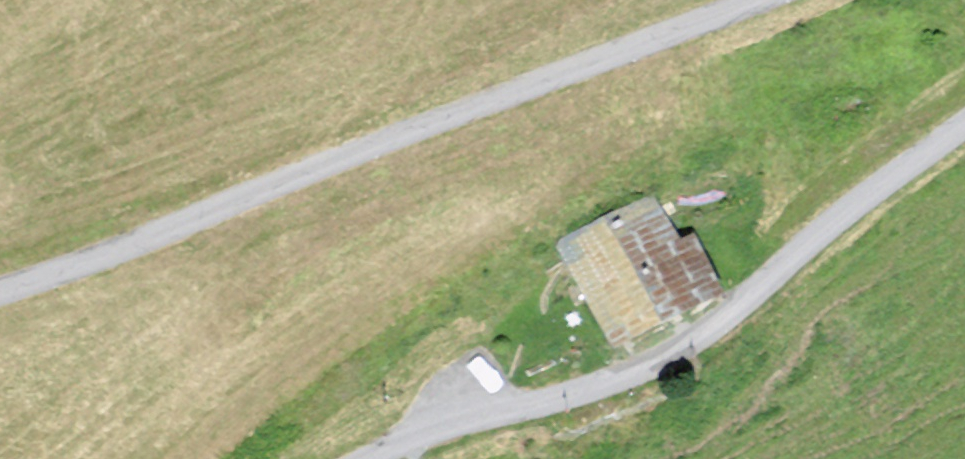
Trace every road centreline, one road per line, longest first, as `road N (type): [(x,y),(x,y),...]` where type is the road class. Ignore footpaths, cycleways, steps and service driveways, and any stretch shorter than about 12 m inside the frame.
road 1 (unclassified): [(781,0),(0,299)]
road 2 (unclassified): [(964,135),(682,355),(509,426),(374,458)]

